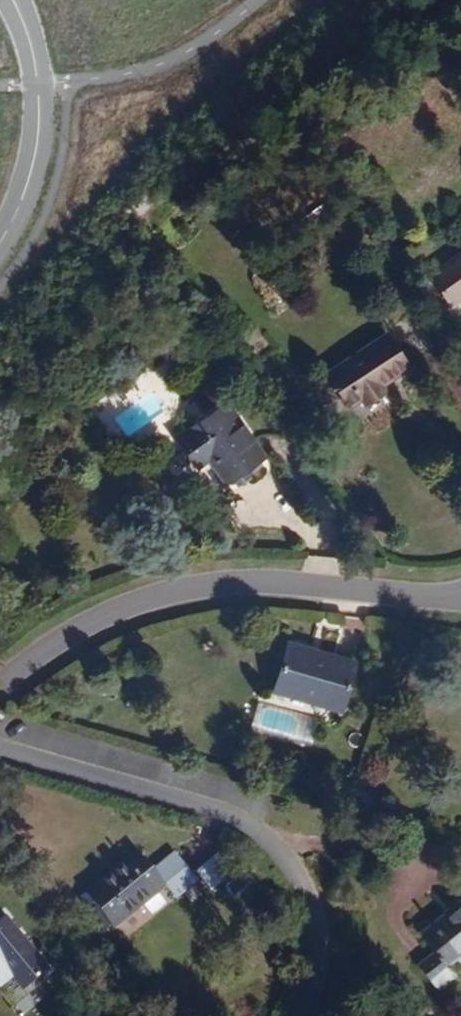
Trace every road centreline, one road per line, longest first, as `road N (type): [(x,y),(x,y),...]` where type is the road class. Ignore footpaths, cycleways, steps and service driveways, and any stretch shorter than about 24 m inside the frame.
road 1 (residential): [(0,688),(78,630),(191,588),(300,585),(460,601)]
road 2 (residential): [(299,1015),(315,979),(319,922),(300,877),(258,832),(225,814),(0,748)]
road 3 (residential): [(13,0),(33,50),(40,111),(31,174),(0,241)]

